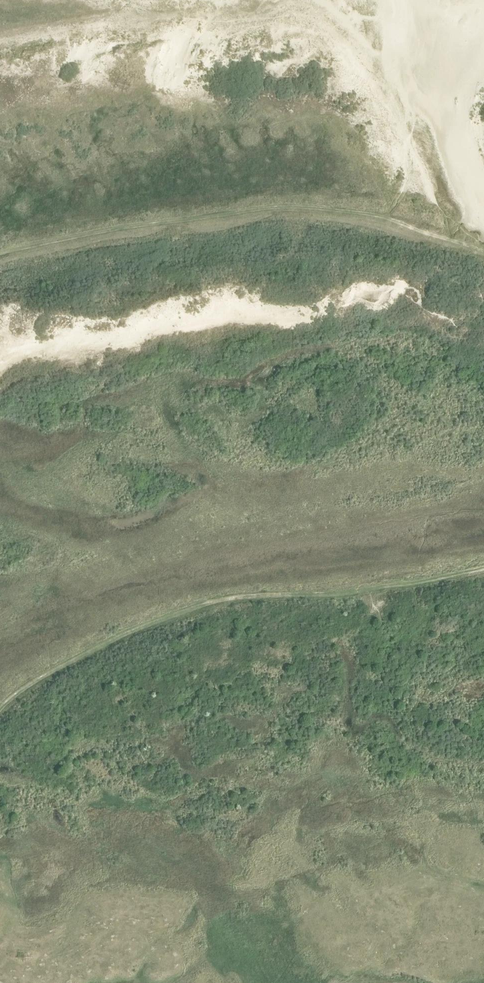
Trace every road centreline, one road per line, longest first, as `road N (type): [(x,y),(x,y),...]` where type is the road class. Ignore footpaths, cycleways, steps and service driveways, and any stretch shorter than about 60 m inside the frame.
road 1 (track): [(0,850),(29,848),(61,816),(117,798),(175,799),(195,830),(217,835),(319,785),(425,787),(483,802)]
road 2 (track): [(0,713),(87,654),(221,600),(409,584),(483,566)]
road 3 (track): [(420,220),(264,207),(0,255)]
road 4 (track): [(483,256),(420,220),(332,112)]

